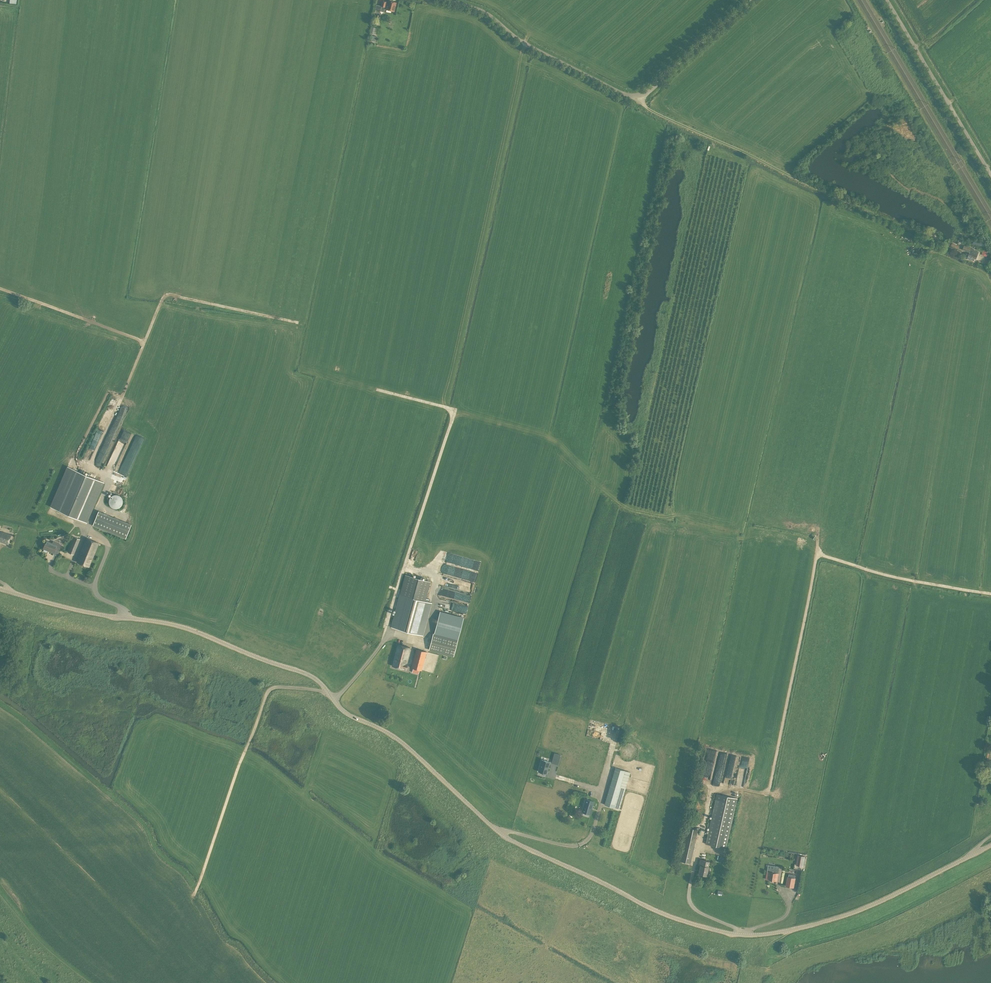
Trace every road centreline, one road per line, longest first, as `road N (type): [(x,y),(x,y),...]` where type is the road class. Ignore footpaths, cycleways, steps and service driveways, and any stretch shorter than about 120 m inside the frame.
road 1 (unclassified): [(990,846),(851,915),(764,934),(707,928),(503,835),(404,744),(348,715),(309,675),(181,626),(0,589)]
road 2 (track): [(711,797),(714,788),(768,794),(817,554),(990,593)]
road 3 (unclassified): [(750,0),(642,98),(447,0)]
road 4 (track): [(642,98),(664,117),(940,241)]
road 5 (track): [(121,399),(169,295),(298,323)]
road 6 (track): [(404,567),(455,410),(379,390)]
road 7 (unclassified): [(990,174),(888,0)]
road 8 (track): [(145,341),(0,289)]

